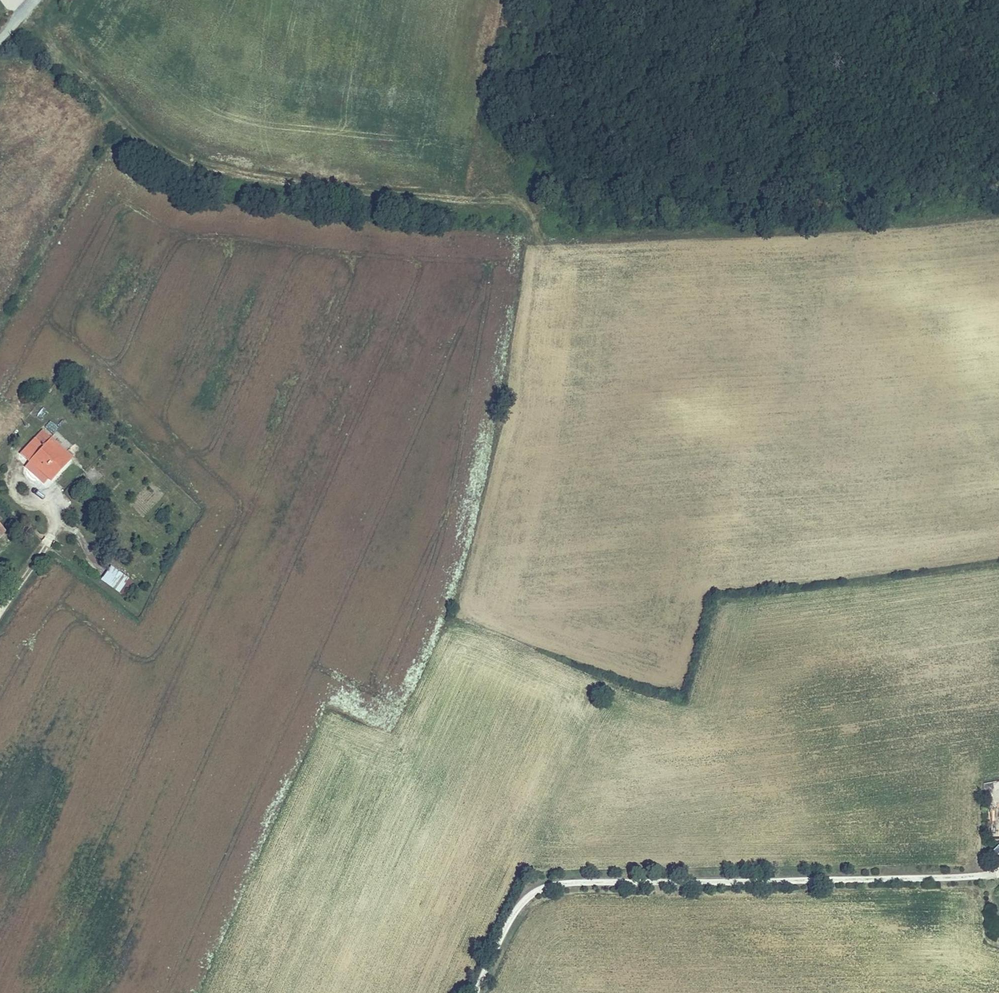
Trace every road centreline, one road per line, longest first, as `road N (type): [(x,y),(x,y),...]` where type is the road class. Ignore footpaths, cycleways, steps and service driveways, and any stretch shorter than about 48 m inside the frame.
road 1 (track): [(474,992),(524,899),(545,887),(989,869)]

